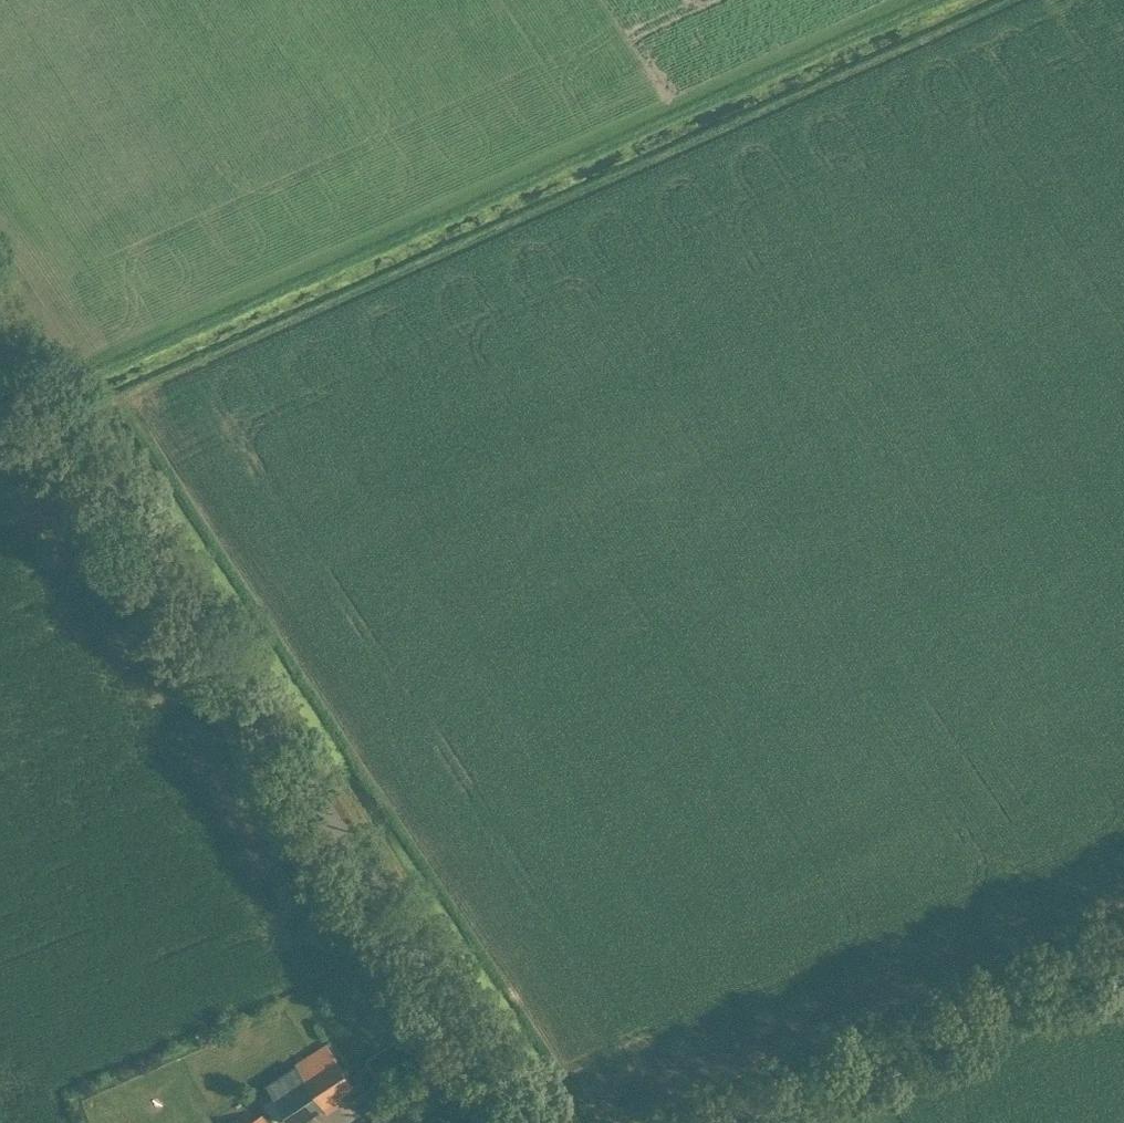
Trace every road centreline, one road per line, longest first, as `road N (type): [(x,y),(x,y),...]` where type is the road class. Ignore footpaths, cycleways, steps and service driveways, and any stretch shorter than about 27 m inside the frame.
road 1 (unclassified): [(550,1122),(333,817),(0,315)]
road 2 (track): [(1123,946),(722,1122)]

